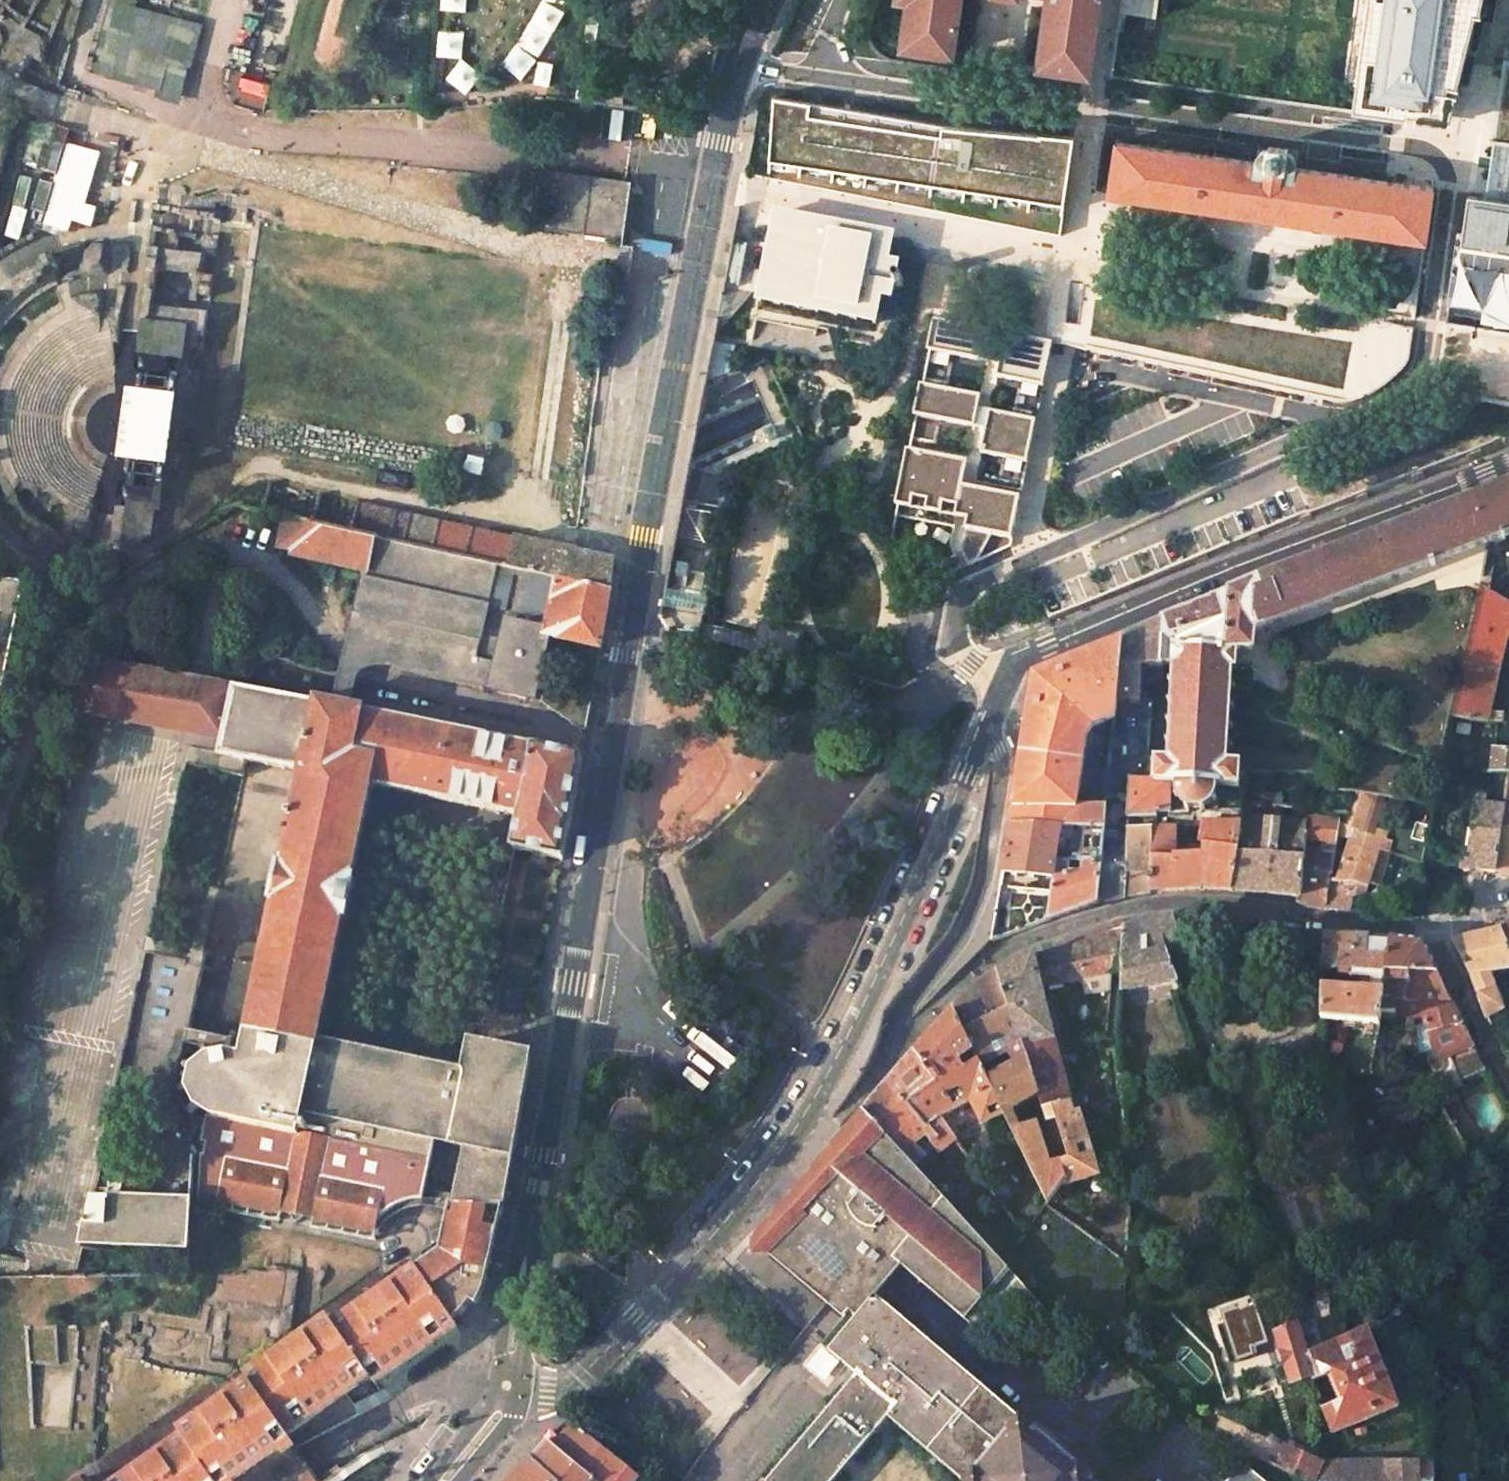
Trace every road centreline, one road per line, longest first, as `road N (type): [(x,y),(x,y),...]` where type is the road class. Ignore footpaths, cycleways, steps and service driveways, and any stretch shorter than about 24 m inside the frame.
road 1 (residential): [(1004,681),(959,652),(953,634),(959,602),(979,581),(1381,405),(1408,385),(1430,325),(1448,186),(1440,159),(1422,147),(1102,103),(1075,113),(738,64)]
road 2 (residential): [(526,1253),(649,504),(738,64)]
road 3 (residential): [(528,1388),(557,1391),(577,1380),(787,1143),(846,1044),(1004,681)]
road 4 (residential): [(1004,681),(1015,661),(1076,632),(1508,463)]
road 5 (residential): [(523,1377),(526,1253)]
road 6 (residential): [(526,1253),(513,1279),(501,1373)]

